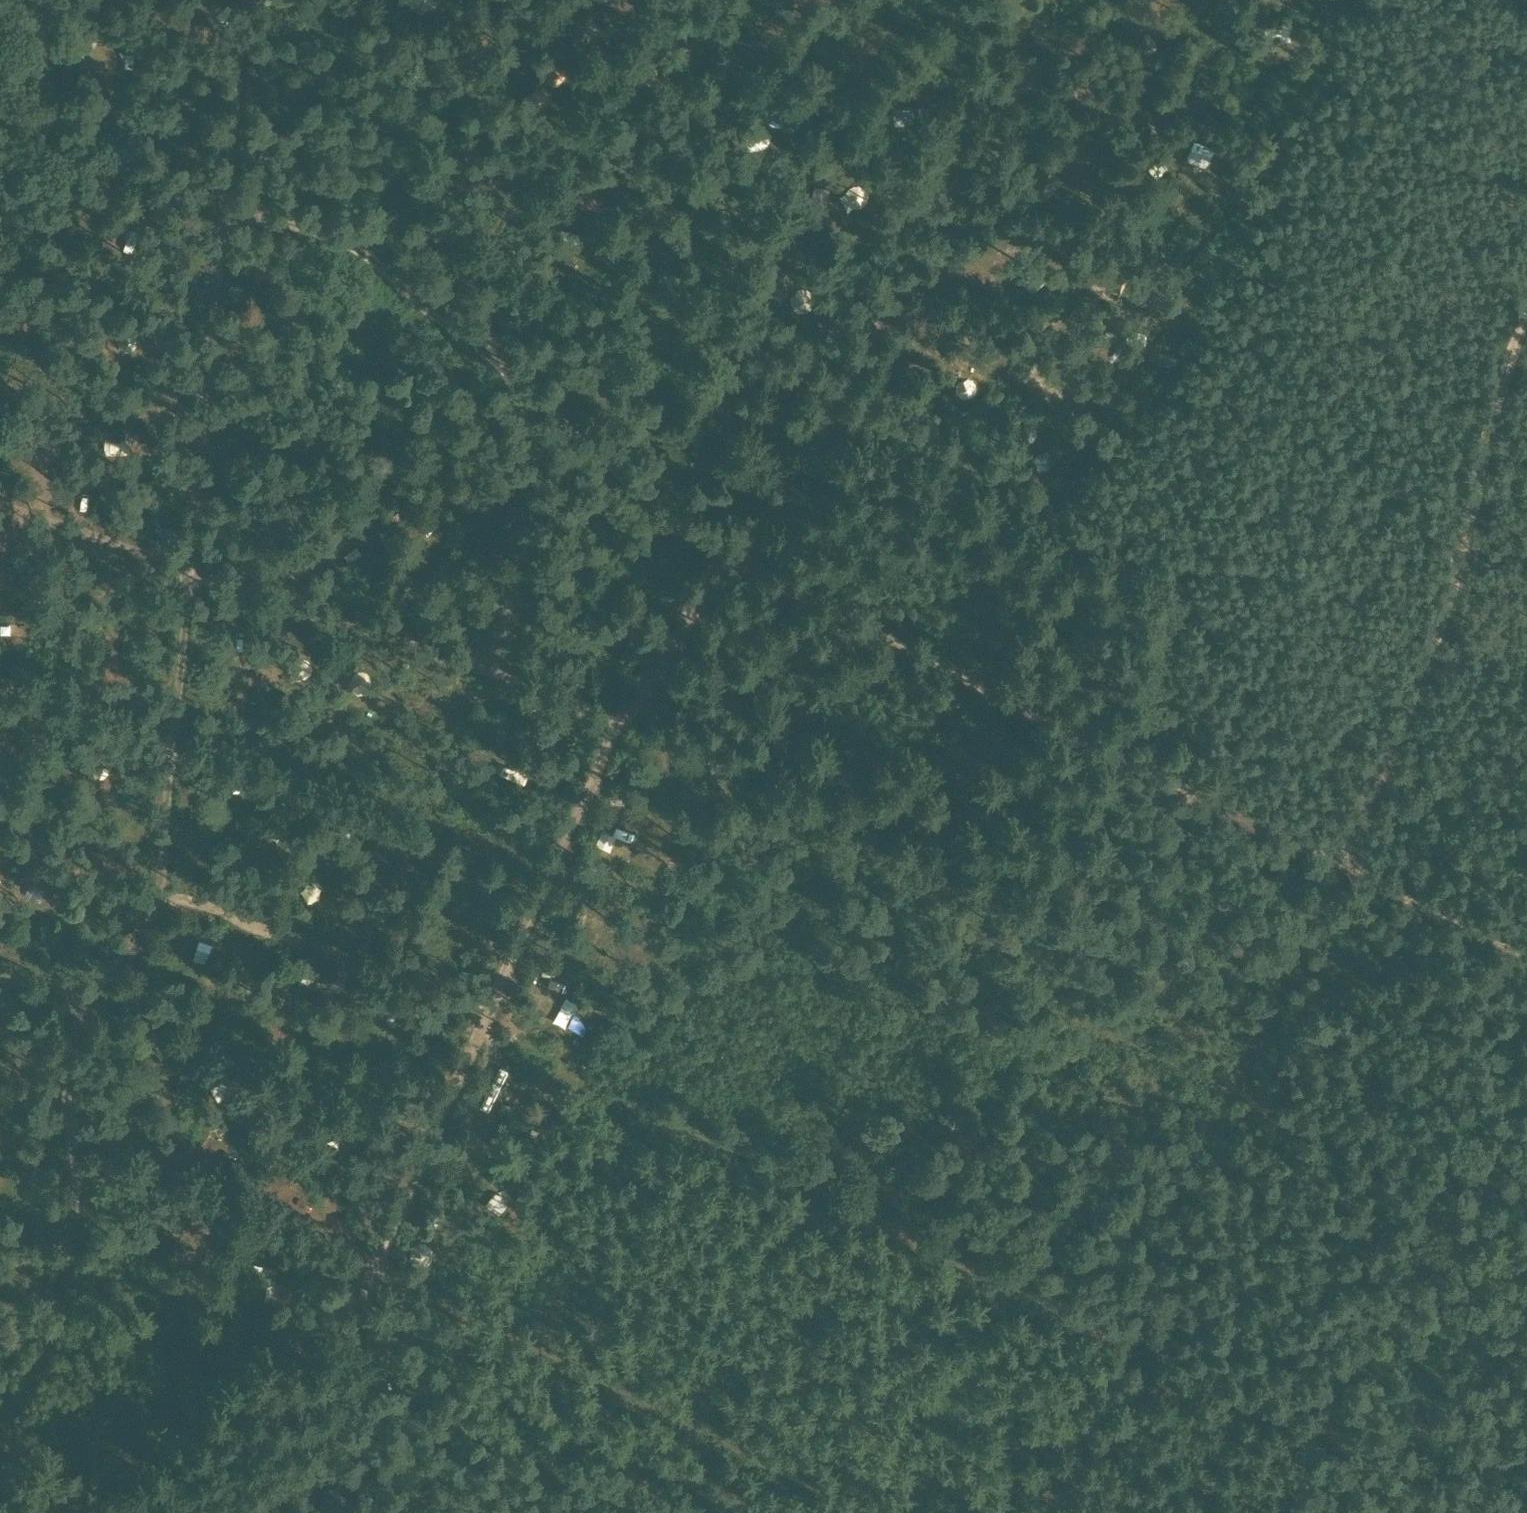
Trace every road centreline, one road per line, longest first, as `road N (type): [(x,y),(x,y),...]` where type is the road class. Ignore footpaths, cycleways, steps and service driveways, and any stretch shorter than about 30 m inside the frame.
road 1 (track): [(258,1512),(300,1436),(609,741),(841,393),(963,172),(1024,85),(1167,108)]
road 2 (track): [(244,0),(161,890),(76,1015),(68,1115),(75,1196),(62,1290),(11,1413),(9,1467),(41,1512)]
road 3 (track): [(226,204),(336,239),(375,261),(655,502),(732,557),(1291,845),(1526,957)]
road 4 (track): [(1526,308),(1444,614),(1378,779),(1230,1092),(1005,1512)]
road 5 (track): [(479,1036),(1322,1428)]
road 6 (track): [(0,504),(490,674),(615,731)]
road 7 (track): [(1526,1008),(1281,1512)]
road 8 (track): [(375,1271),(863,1512)]
road 9 (track): [(453,93),(841,393)]
road 10 (track): [(161,890),(486,1017)]
road 11 (track): [(682,0),(949,195)]
road 12 (track): [(527,0),(496,30),(350,245)]
road 13 (track): [(750,53),(640,234)]
road 14 (track): [(911,273),(1003,315),(1055,318)]

